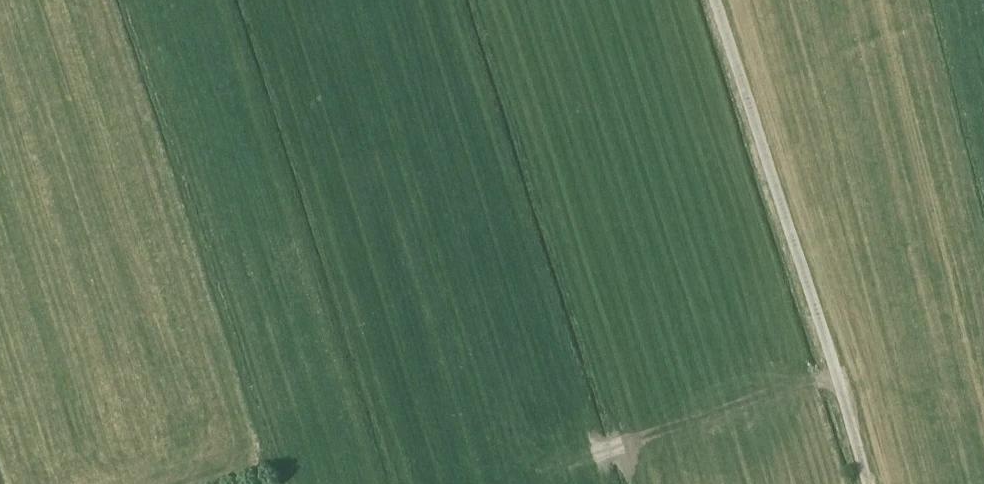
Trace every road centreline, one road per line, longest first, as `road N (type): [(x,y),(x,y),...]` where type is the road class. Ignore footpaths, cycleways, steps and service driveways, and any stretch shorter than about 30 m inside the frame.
road 1 (track): [(719,0),(870,483)]

